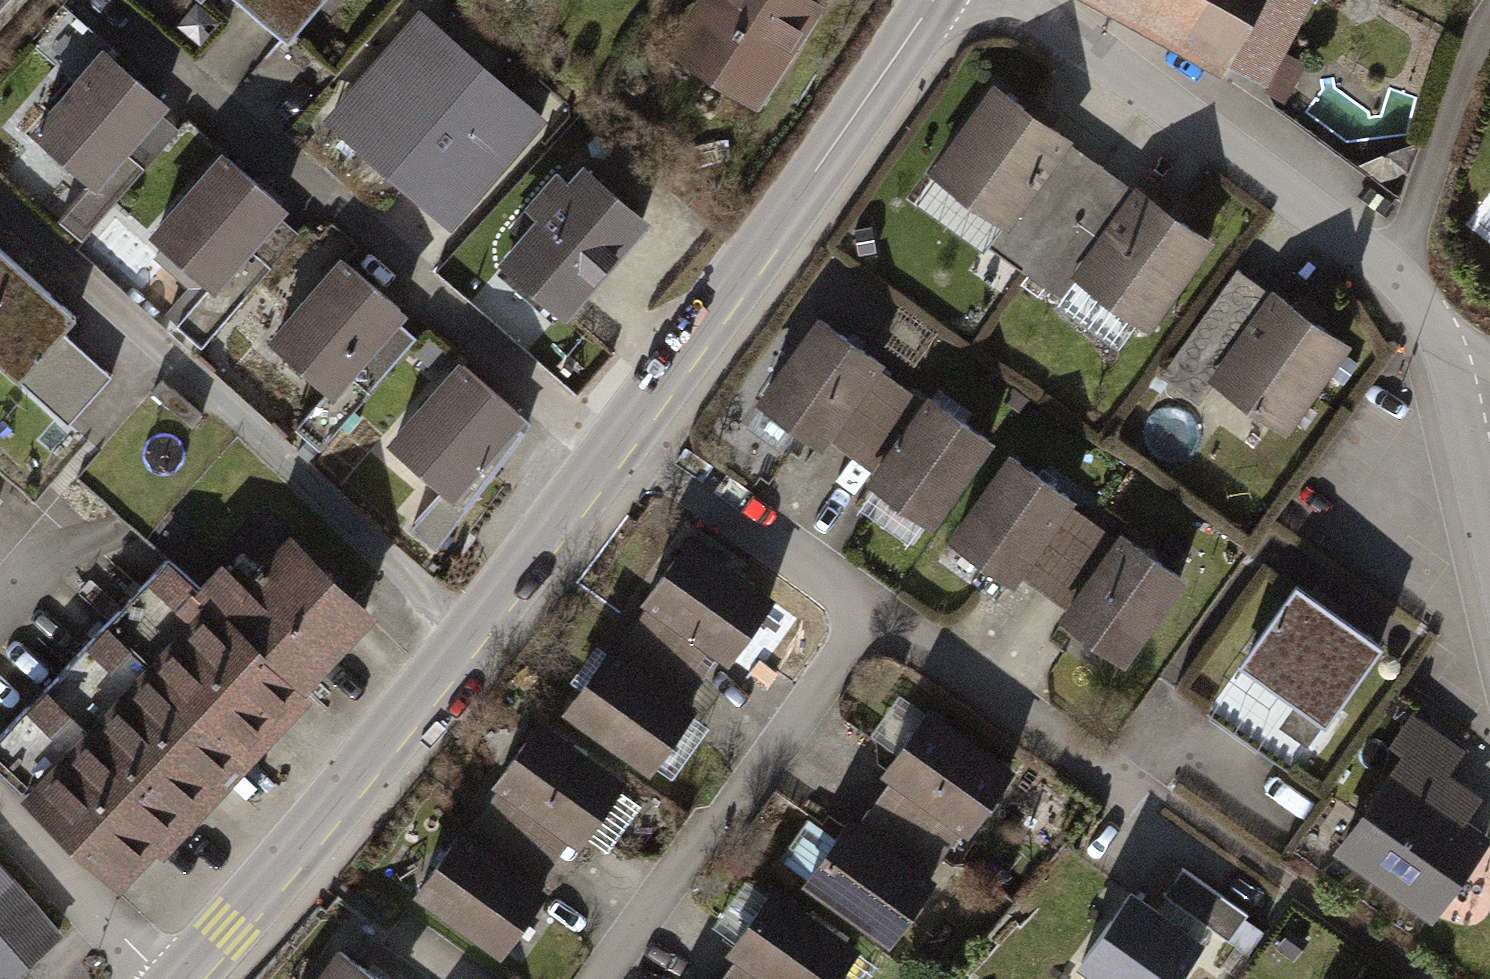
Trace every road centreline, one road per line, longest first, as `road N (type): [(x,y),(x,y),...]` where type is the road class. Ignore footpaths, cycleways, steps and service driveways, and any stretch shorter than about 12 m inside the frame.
road 1 (tertiary): [(178,978),(380,747),(618,444)]
road 2 (residential): [(108,12),(587,435),(618,444)]
road 3 (residential): [(1457,397),(1437,336),(1397,275),(1023,0)]
road 4 (tertiary): [(618,444),(934,0)]
road 5 (residential): [(872,615),(599,978)]
road 6 (residential): [(618,444),(659,460),(872,615)]
road 7 (residential): [(872,615),(1122,787)]
road 8 (residential): [(162,978),(0,811)]
road 9 (residential): [(1489,538),(1457,397)]

